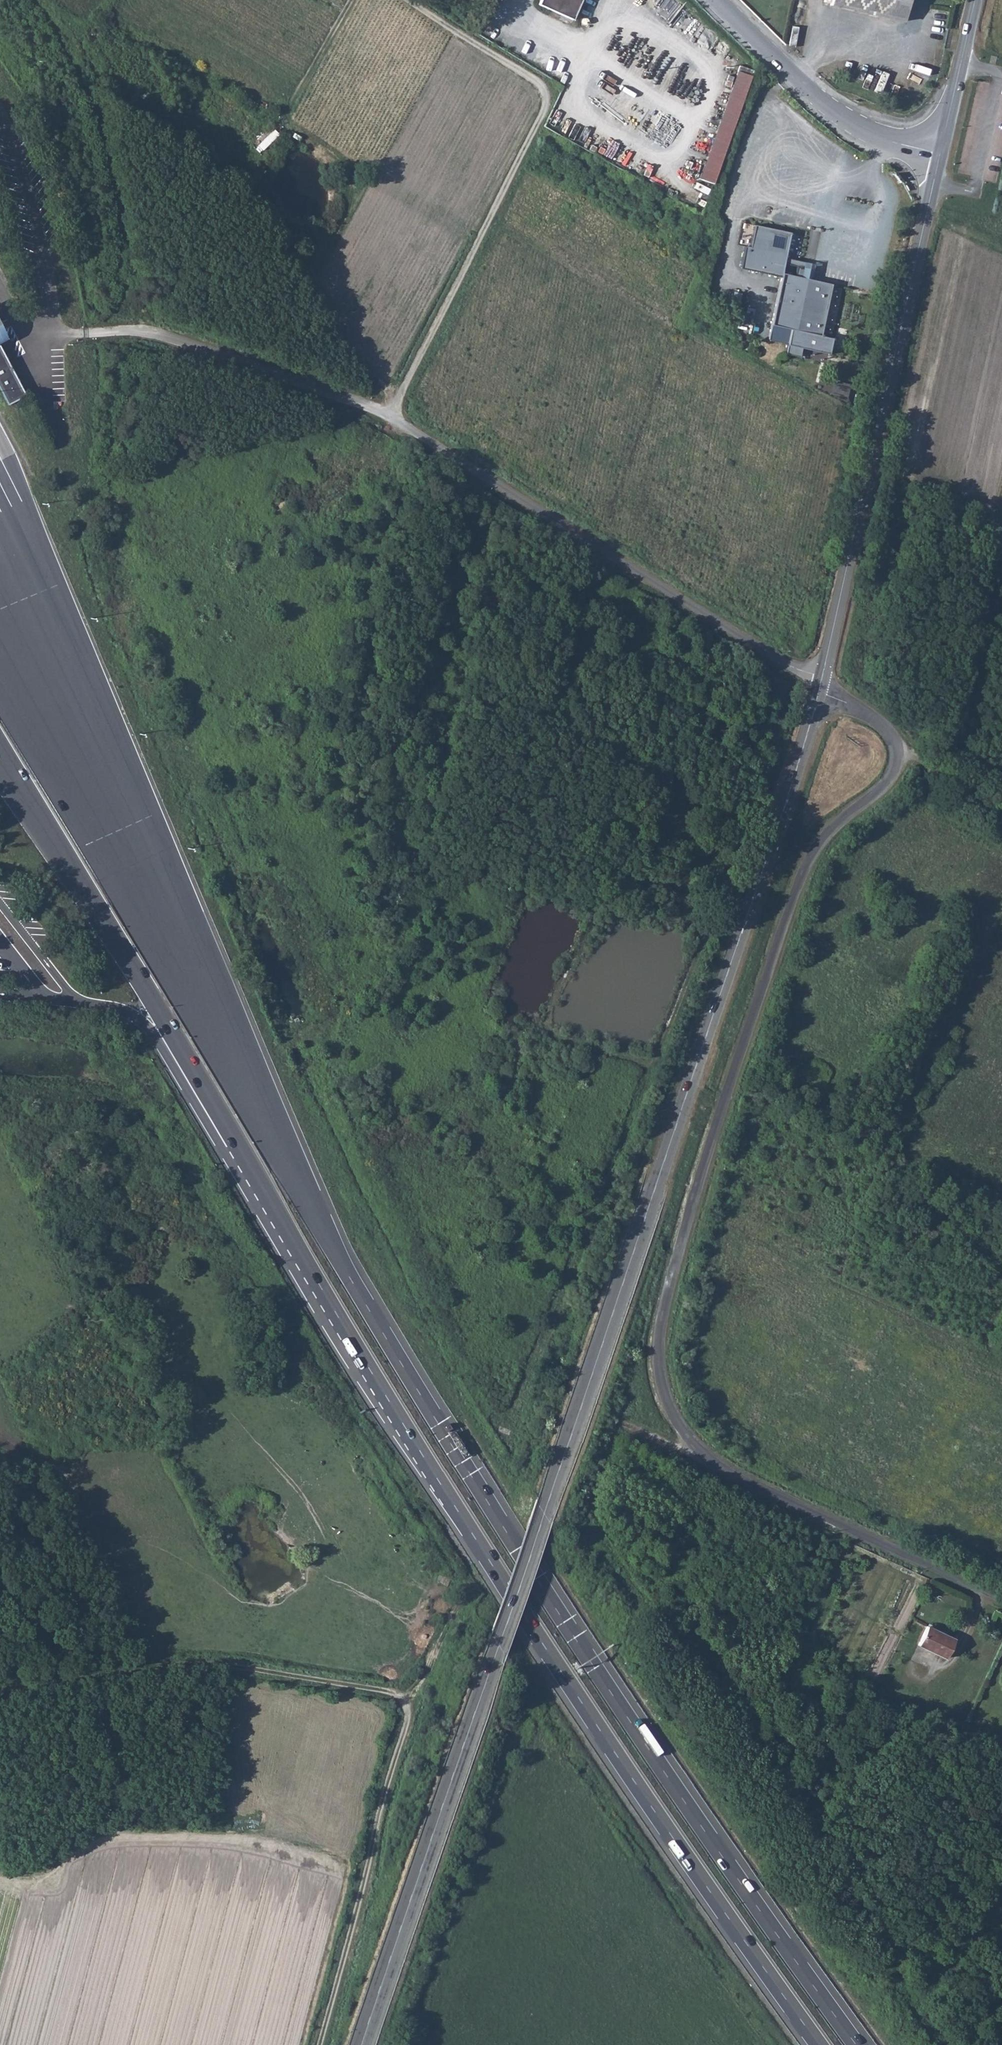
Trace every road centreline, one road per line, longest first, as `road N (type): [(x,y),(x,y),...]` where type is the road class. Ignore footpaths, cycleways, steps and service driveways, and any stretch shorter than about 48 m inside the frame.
road 1 (motorway): [(856,2044),(556,1609),(298,1191),(0,576)]
road 2 (motorway): [(0,760),(157,1005),(460,1515),(819,2044)]
road 3 (secondary): [(360,2044),(819,685)]
road 4 (unclassified): [(1001,1603),(715,1462),(680,1426),(662,1385),(659,1343),(676,1257),(792,895),(815,847),(885,783),(896,757),(891,733),(819,685)]
road 5 (unclassified): [(819,685),(364,407),(150,332),(53,334),(10,325)]
road 6 (track): [(321,2044),(402,1739),(409,1709),(403,1700),(183,1666),(0,1694)]
road 7 (secondary): [(819,685),(940,155)]
road 8 (track): [(392,419),(549,102),(545,88),(410,0)]
road 9 (track): [(396,409),(318,284),(350,204),(350,176),(290,122),(290,107),(351,0)]
road 10 (unclassified): [(940,155),(831,111),(715,0)]
road 11 (secondary): [(940,155),(975,0)]

